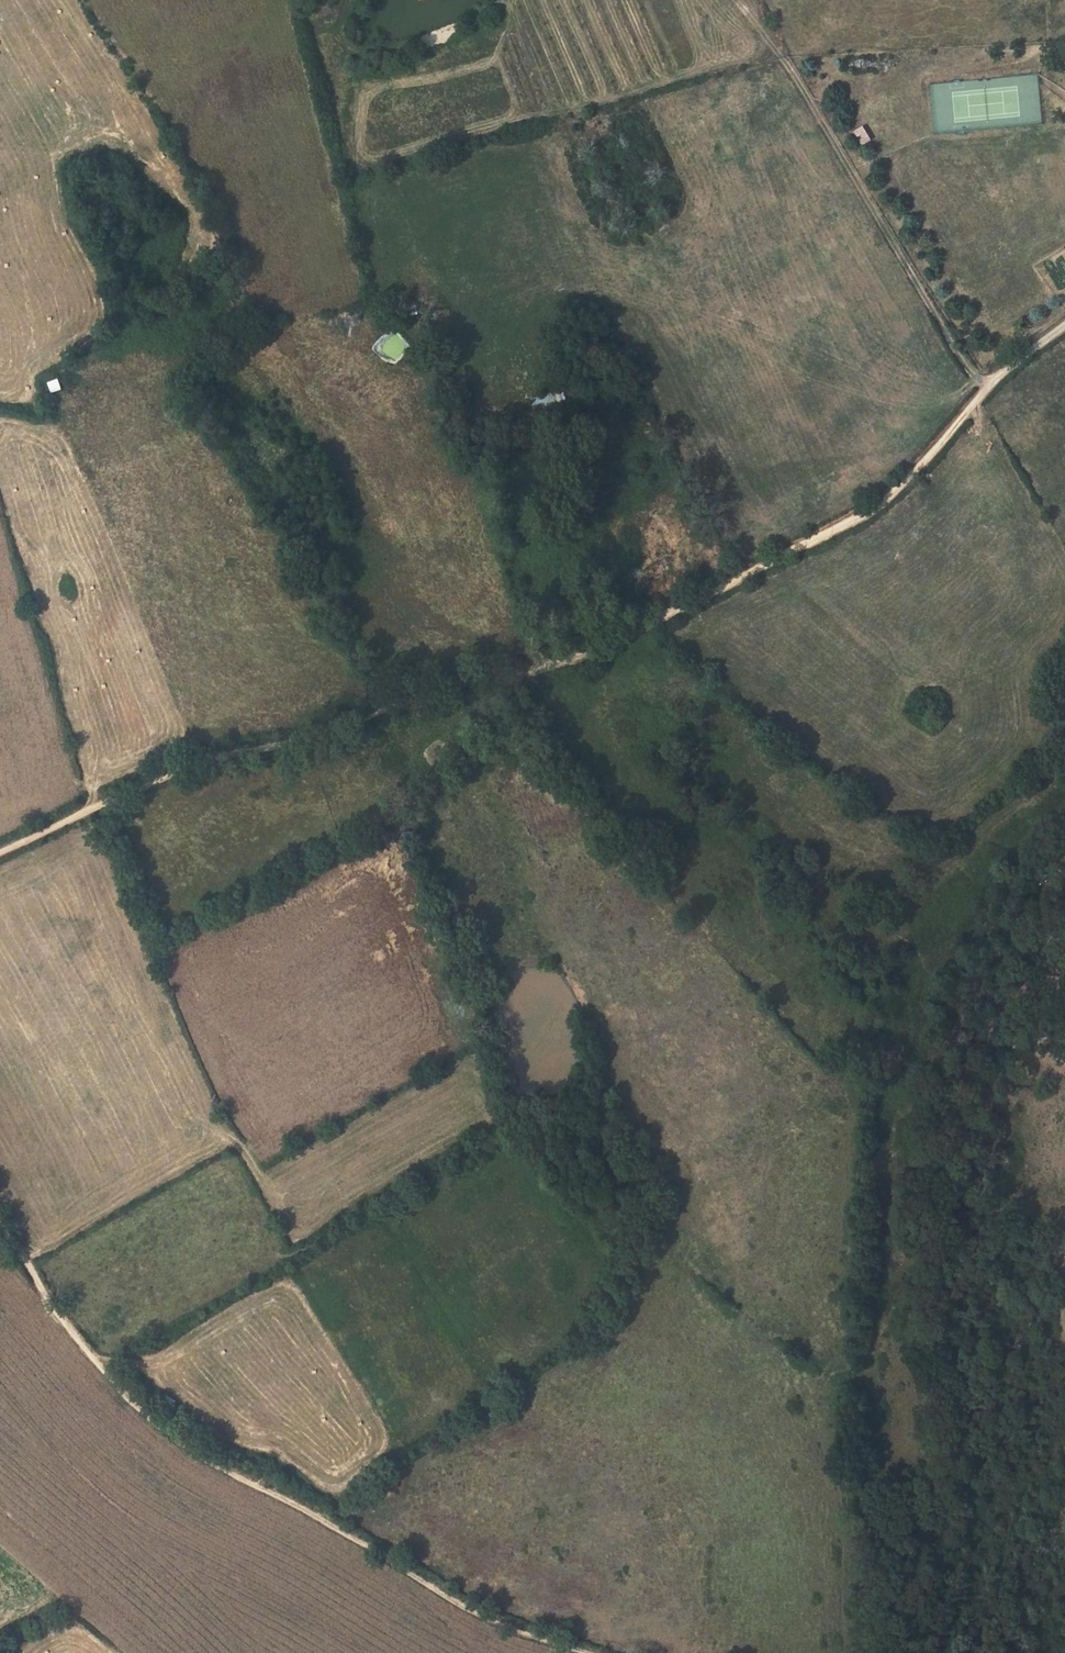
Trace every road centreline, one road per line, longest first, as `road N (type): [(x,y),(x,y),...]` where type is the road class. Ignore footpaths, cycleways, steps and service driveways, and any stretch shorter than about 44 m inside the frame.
road 1 (track): [(0,846),(194,763),(334,730),(425,692),(599,646),(870,513),(989,382),(1064,325)]
road 2 (track): [(0,1218),(104,1372),(195,1454),(489,1617),(598,1652)]

